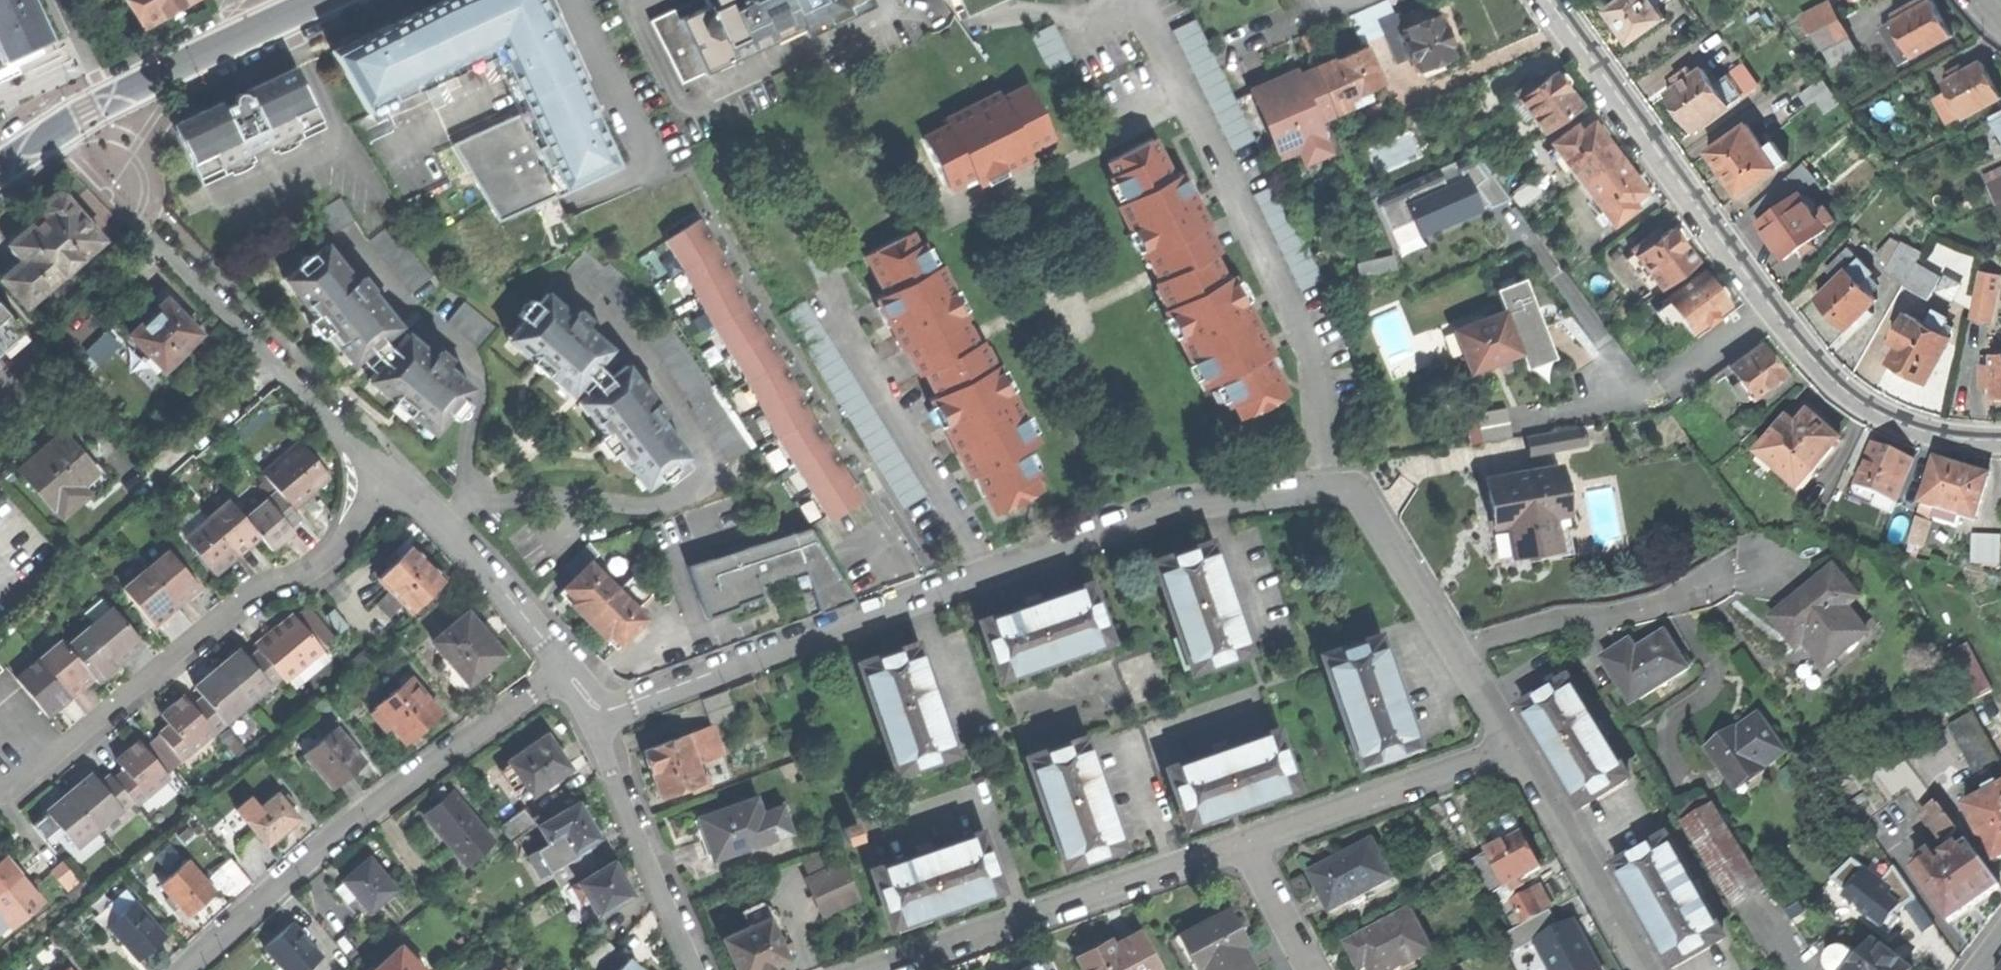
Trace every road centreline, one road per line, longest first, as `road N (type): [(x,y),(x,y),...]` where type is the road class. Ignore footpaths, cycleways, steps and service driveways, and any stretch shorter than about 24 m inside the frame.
road 1 (residential): [(1455,649),(1367,500),(1349,486),(1328,486),(1276,500),(1178,509),(601,716)]
road 2 (residential): [(2000,440),(1910,427),(1844,394),(1549,0)]
road 3 (residential): [(387,475),(360,519),(315,568),(249,598),(0,795)]
road 4 (residential): [(185,969),(392,794),(565,669)]
road 5 (residential): [(42,137),(387,475)]
road 6 (residential): [(1244,847),(881,969)]
road 7 (secondary): [(42,137),(323,0)]
road 8 (residential): [(1455,649),(1552,622),(1650,608),(1733,575)]
road 9 (residential): [(1515,747),(1244,847)]
road 10 (residential): [(601,716),(696,969)]
road 11 (residential): [(387,475),(565,669)]
road 12 (residential): [(1646,969),(1515,747)]
road 13 (residential): [(1311,969),(1244,847)]

